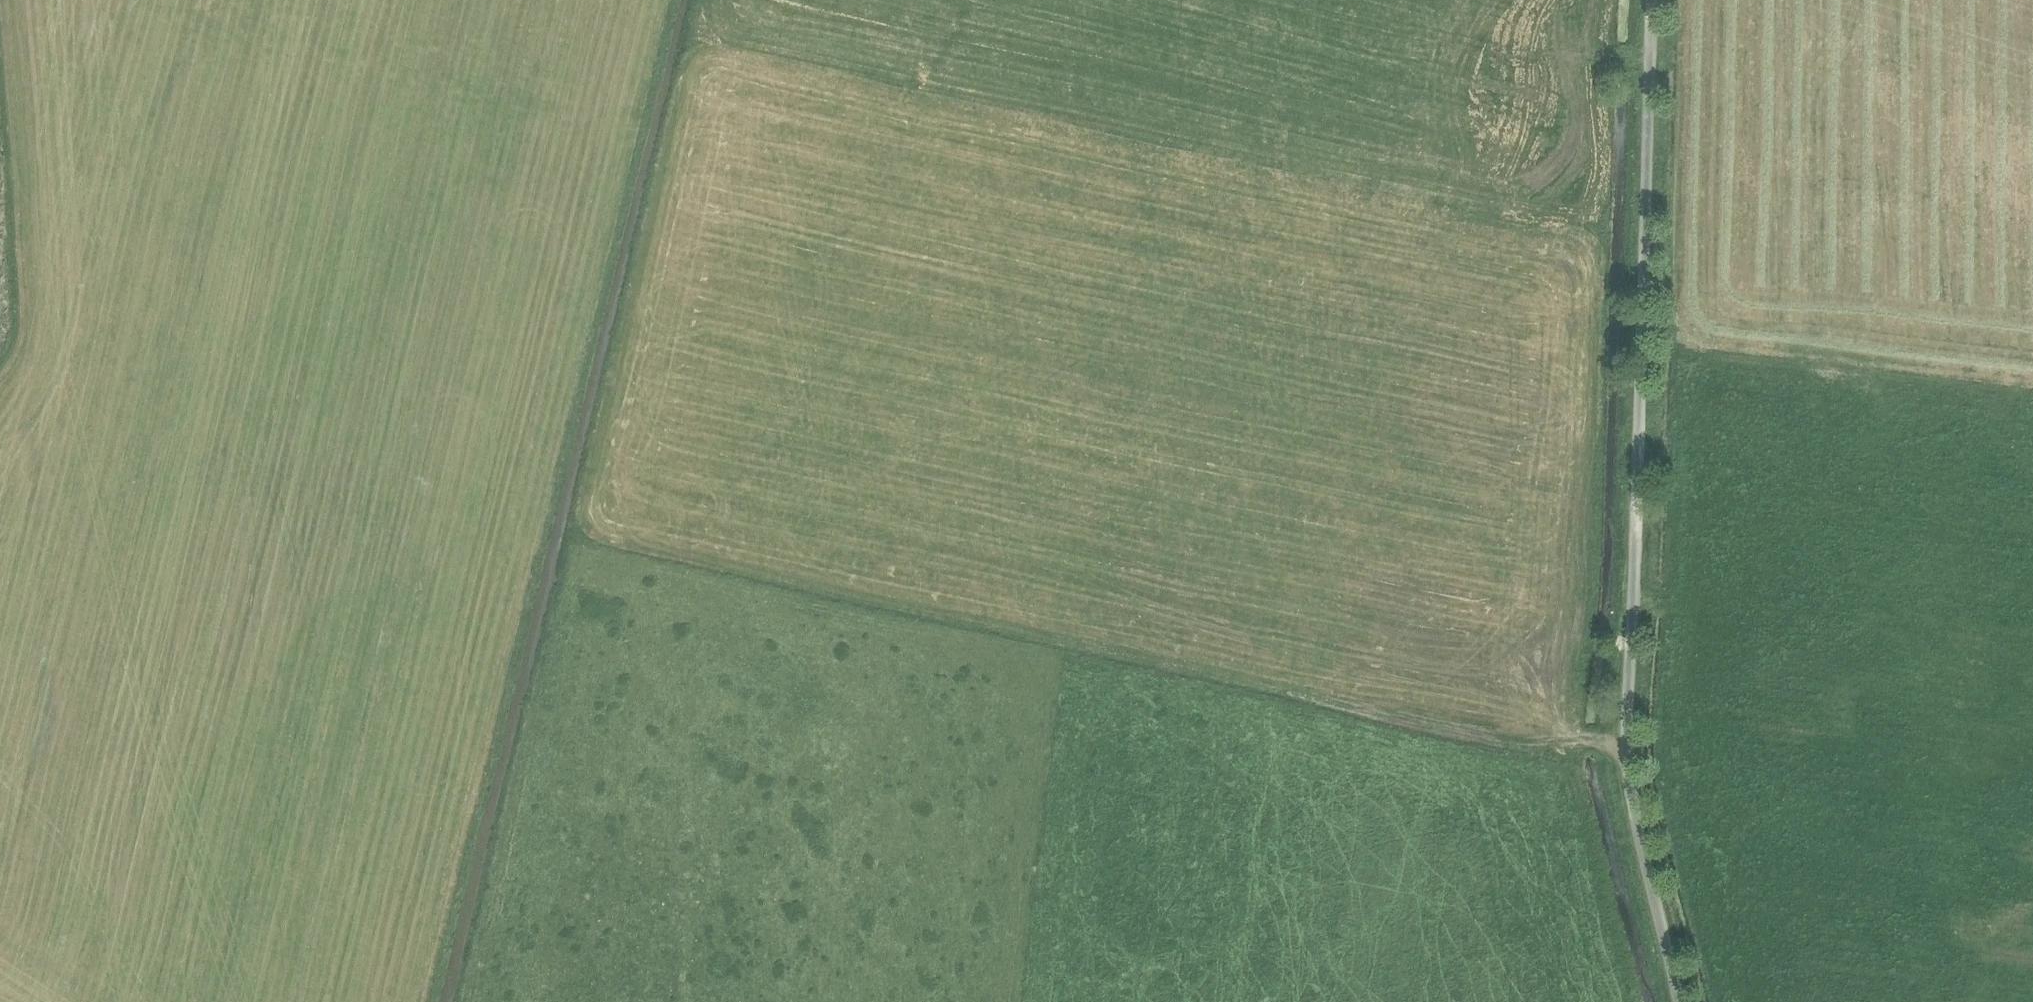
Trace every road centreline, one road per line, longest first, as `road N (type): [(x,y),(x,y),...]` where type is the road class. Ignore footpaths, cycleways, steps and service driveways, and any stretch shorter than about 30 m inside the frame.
road 1 (unclassified): [(1657,0),(1658,208),(1635,714),(1639,785),(1688,1001)]

